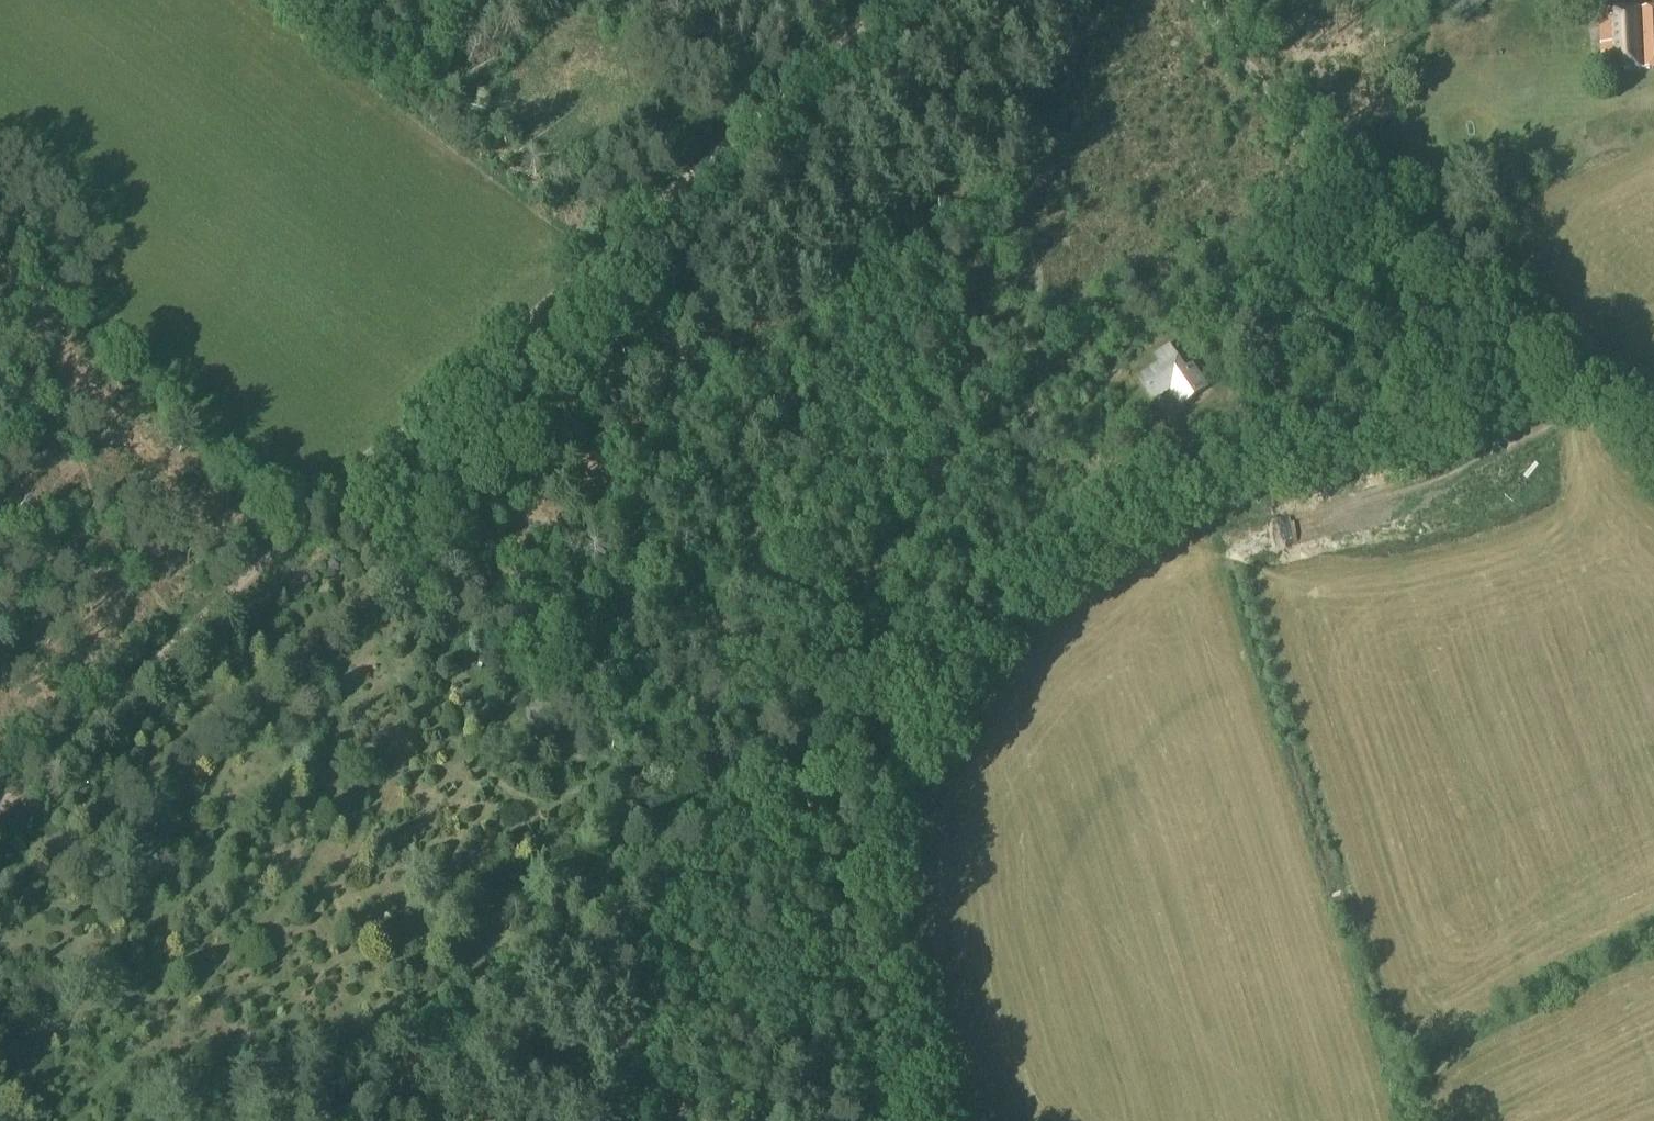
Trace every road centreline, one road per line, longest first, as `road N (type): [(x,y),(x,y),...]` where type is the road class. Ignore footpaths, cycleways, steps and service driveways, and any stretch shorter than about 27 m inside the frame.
road 1 (track): [(0,811),(892,0)]
road 2 (track): [(1204,0),(1396,220),(1496,312),(1653,435)]

